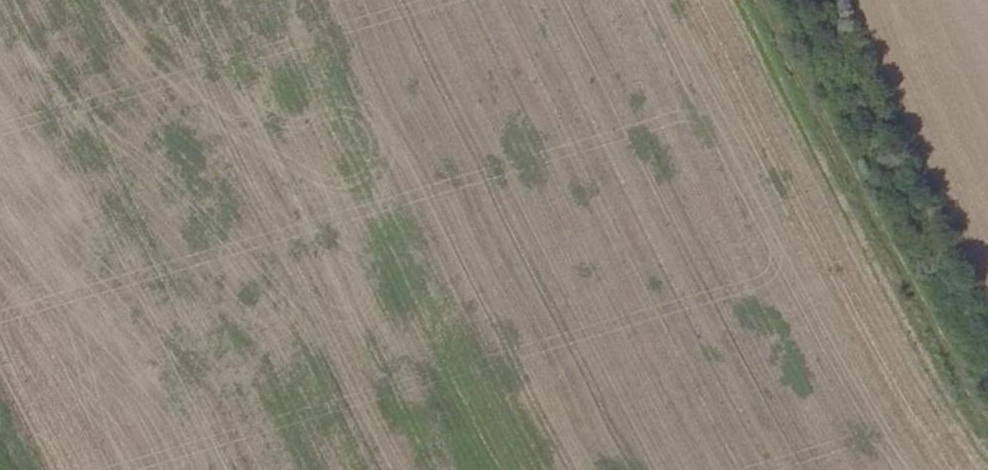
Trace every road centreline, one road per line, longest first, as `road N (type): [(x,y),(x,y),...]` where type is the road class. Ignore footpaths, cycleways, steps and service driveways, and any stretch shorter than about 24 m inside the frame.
road 1 (track): [(987,402),(779,0)]

